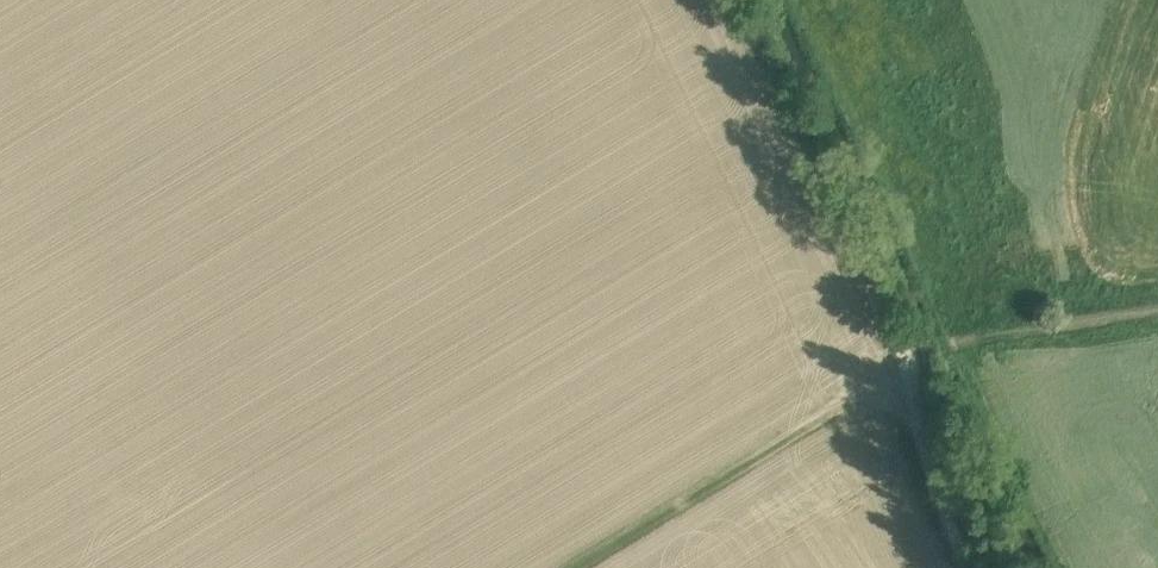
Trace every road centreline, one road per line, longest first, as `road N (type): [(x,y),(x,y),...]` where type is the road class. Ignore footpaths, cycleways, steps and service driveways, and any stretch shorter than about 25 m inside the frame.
road 1 (unclassified): [(981,567),(910,355)]

